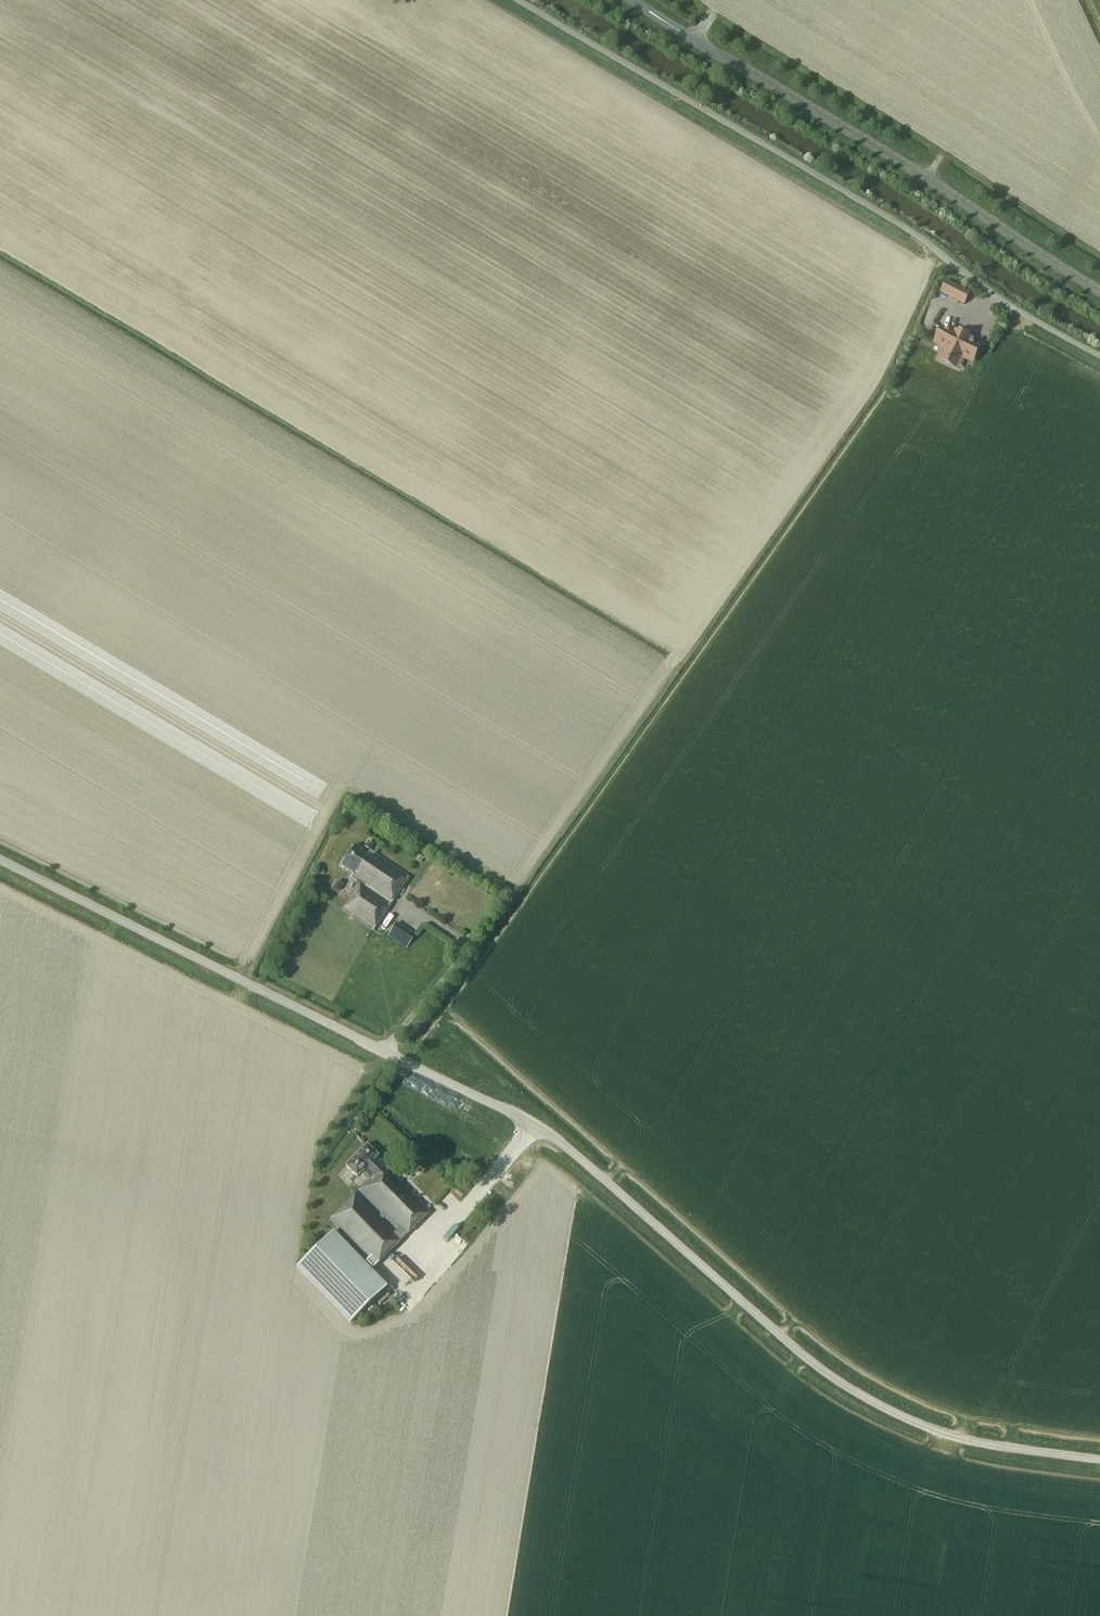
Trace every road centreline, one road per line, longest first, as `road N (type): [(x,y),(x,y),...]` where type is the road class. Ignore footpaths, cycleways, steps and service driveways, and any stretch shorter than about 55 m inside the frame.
road 1 (unclassified): [(1099,1464),(1019,1452),(894,1413),(834,1383),(521,1114),(0,860)]
road 2 (unclassified): [(517,0),(908,229),(1013,308),(1099,354)]
road 3 (unclassified): [(1099,293),(632,0)]

